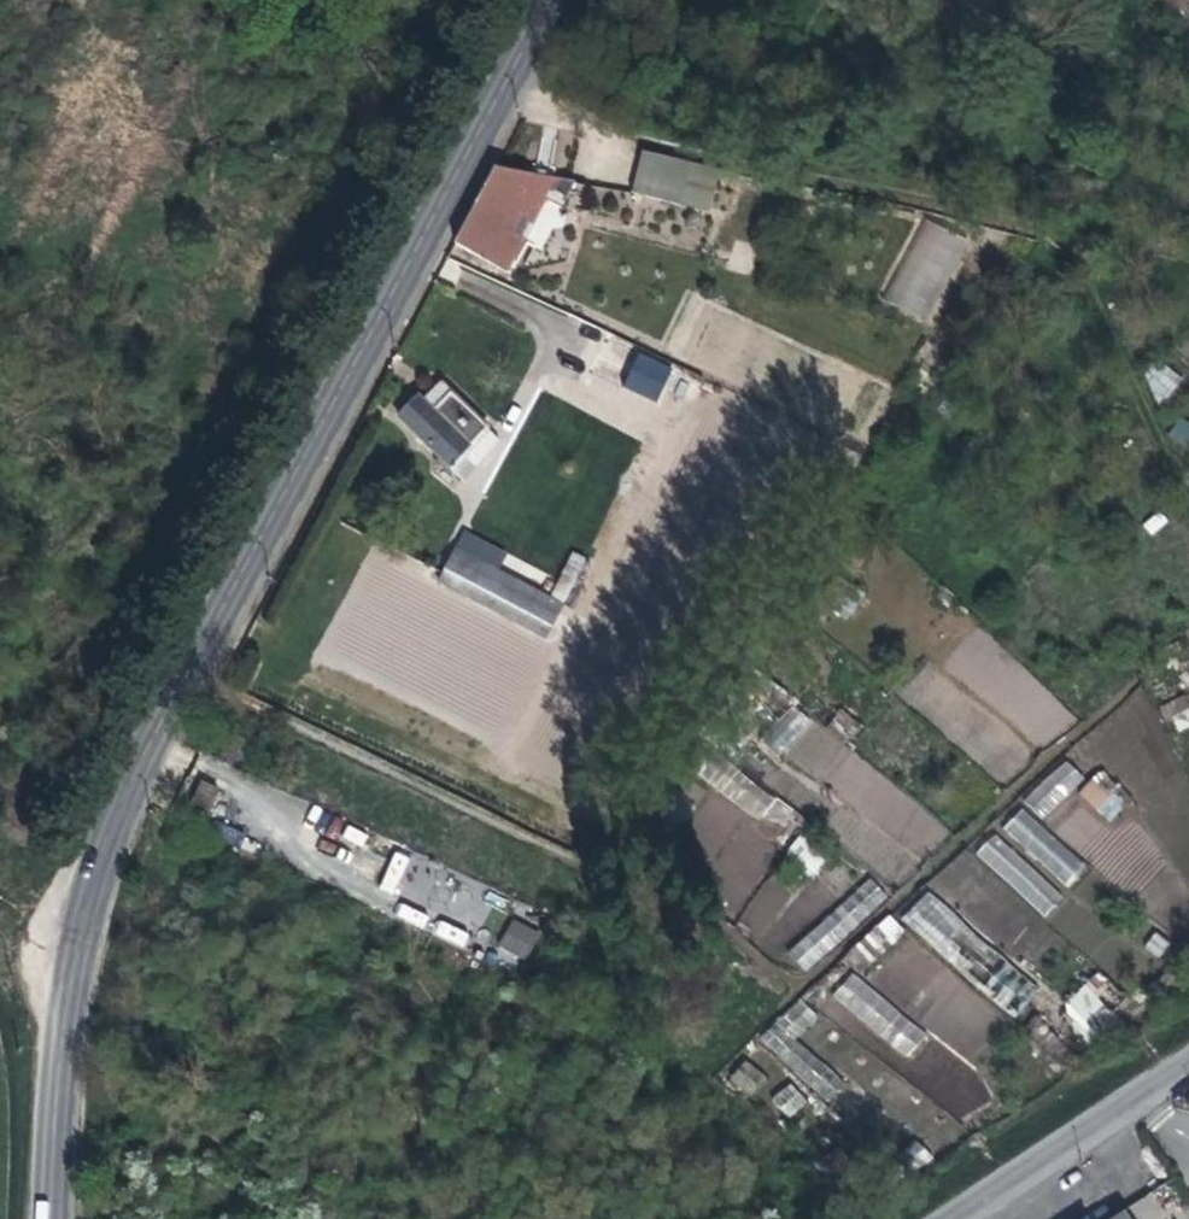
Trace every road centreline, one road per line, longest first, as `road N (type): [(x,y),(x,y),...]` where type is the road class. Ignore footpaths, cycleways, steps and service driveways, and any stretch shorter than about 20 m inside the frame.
road 1 (tertiary): [(555,0),(146,765),(96,885),(71,1005),(57,1218)]
road 2 (unclassified): [(1188,1064),(948,1218)]

